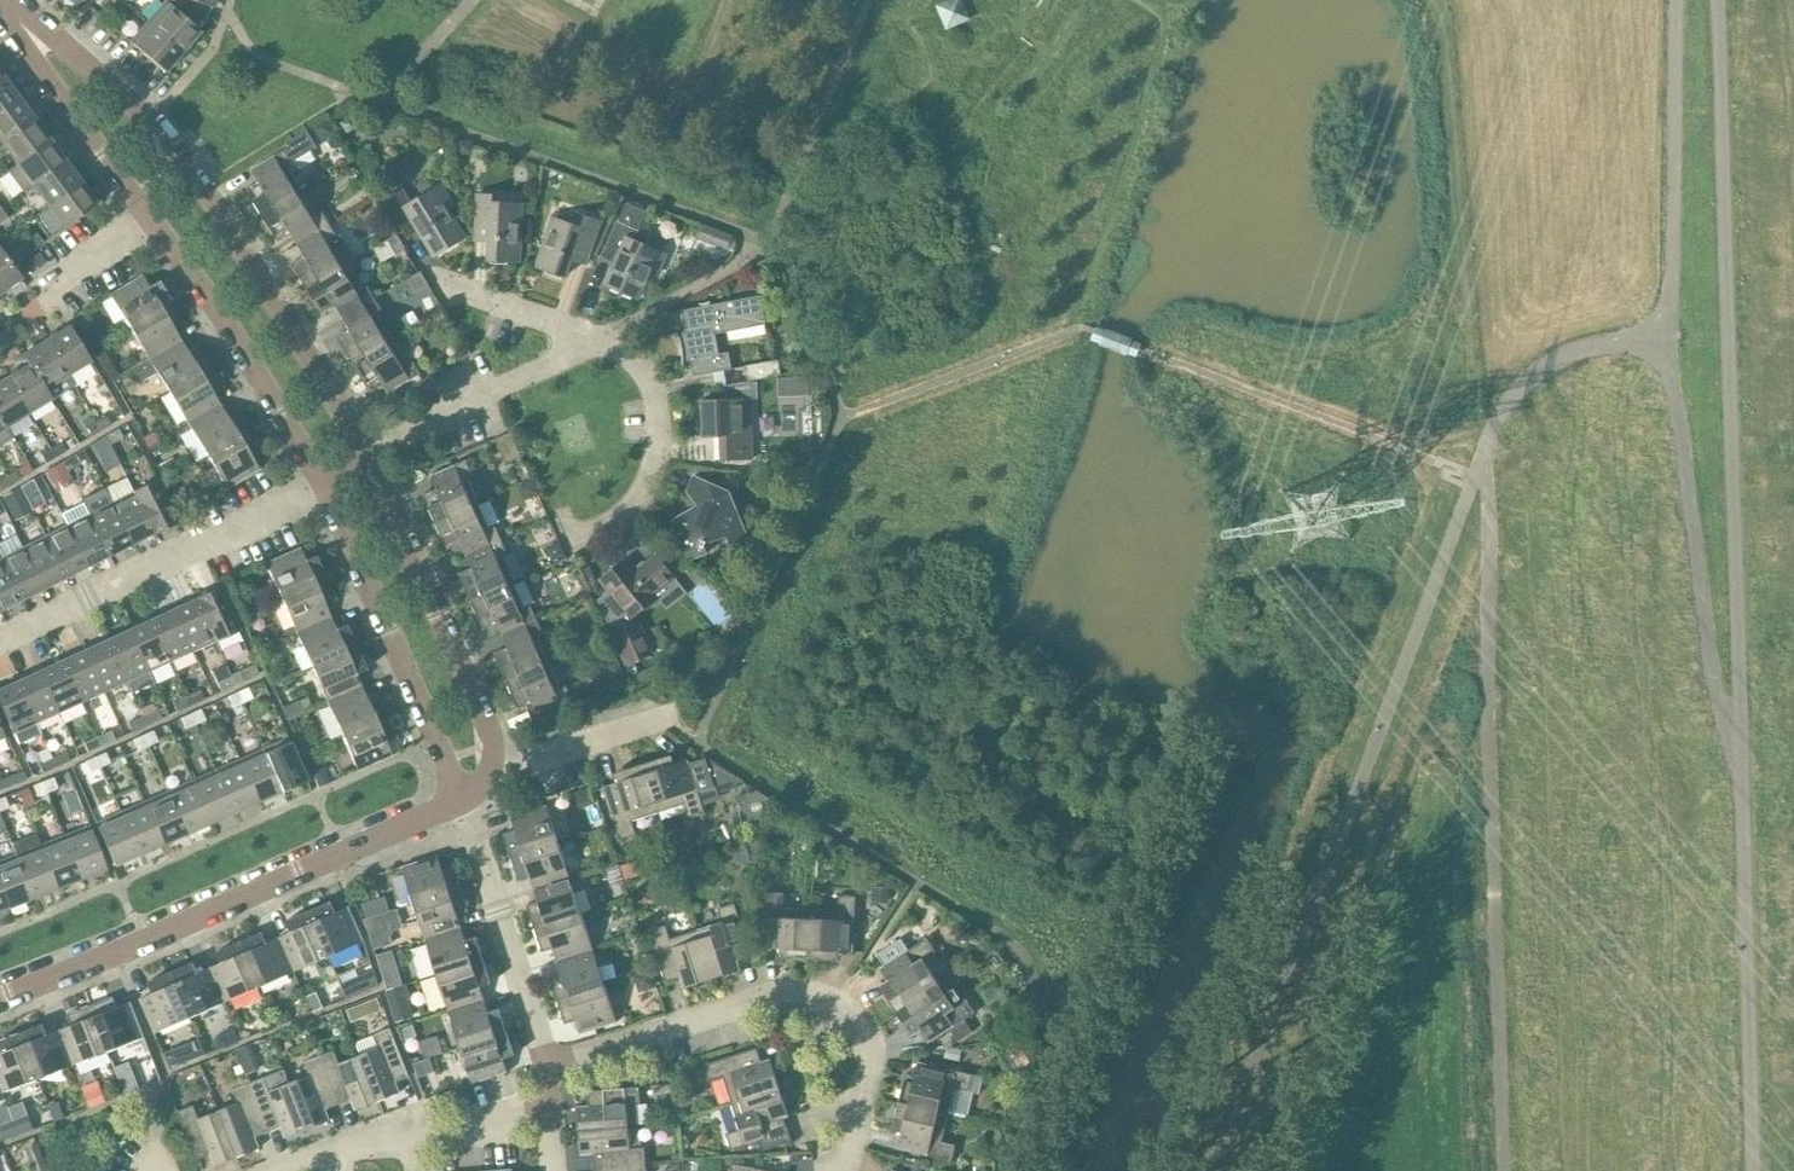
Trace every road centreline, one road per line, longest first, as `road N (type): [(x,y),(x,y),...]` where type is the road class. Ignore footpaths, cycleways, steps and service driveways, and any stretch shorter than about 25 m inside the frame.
road 1 (track): [(1476,473),(1491,520),(1487,710),(1504,1170)]
road 2 (residential): [(370,451),(183,160),(89,68),(28,23)]
road 3 (residential): [(0,994),(459,800)]
road 4 (residential): [(838,1170),(869,1065),(840,1009),(798,996),(722,1010),(547,1062)]
road 5 (residential): [(319,476),(0,646)]
road 6 (residential): [(319,476),(459,800)]
road 7 (residential): [(503,761),(458,632),(370,451)]
road 8 (residential): [(151,210),(319,476)]
road 9 (residential): [(563,516),(576,543),(621,519),(657,462),(661,431),(645,371),(595,337)]
road 10 (residential): [(547,1062),(459,800)]
road 11 (residential): [(304,1170),(551,1108)]
road 12 (residential): [(370,451),(595,337)]
road 13 (residential): [(28,23),(151,210)]
road 14 (residential): [(503,761),(658,711),(700,739)]
road 15 (residential): [(595,337),(447,283)]
road 16 (residential): [(50,278),(151,210)]

